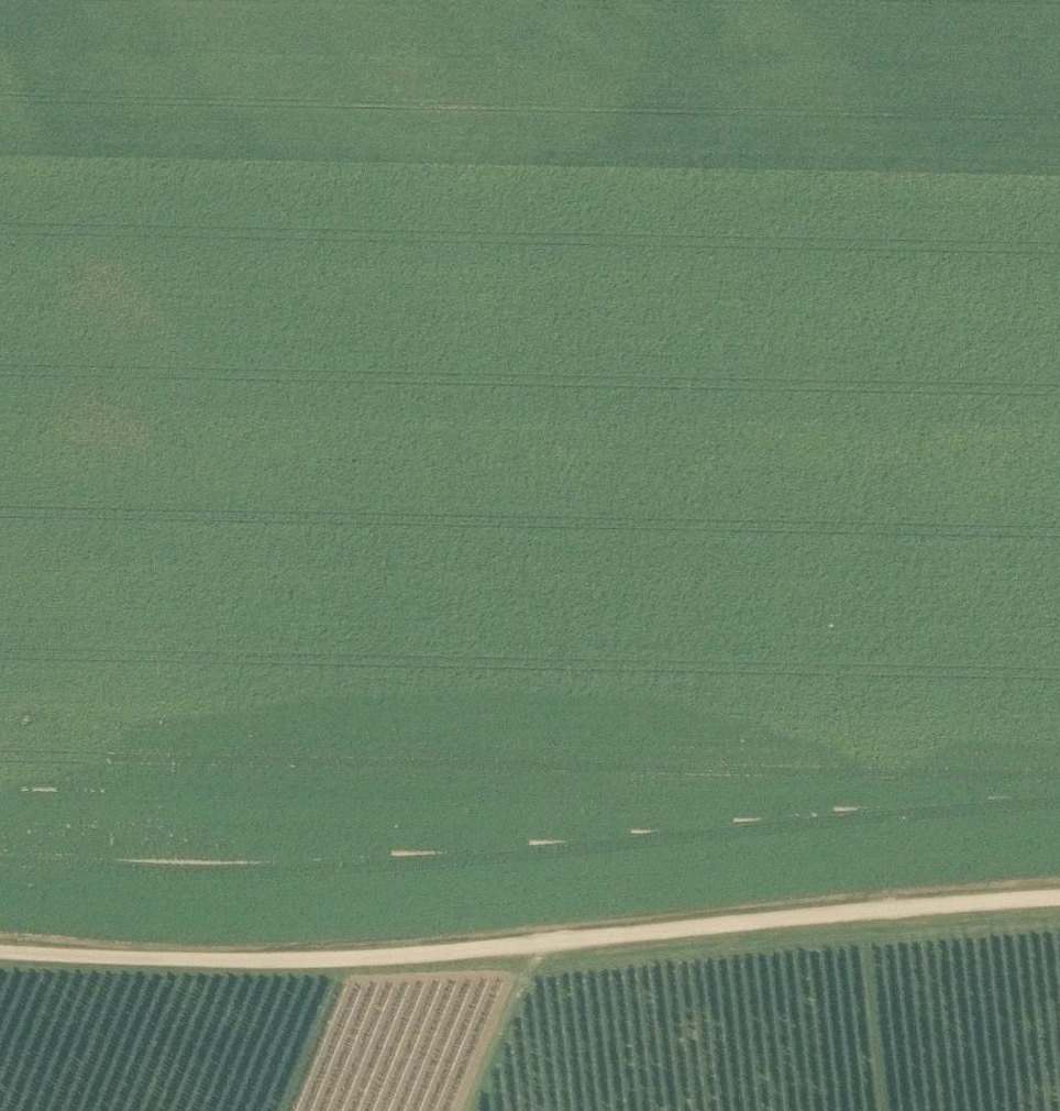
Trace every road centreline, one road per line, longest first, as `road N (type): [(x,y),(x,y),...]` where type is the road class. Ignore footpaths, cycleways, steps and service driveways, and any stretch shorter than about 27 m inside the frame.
road 1 (track): [(1059,907),(273,969),(0,958)]

